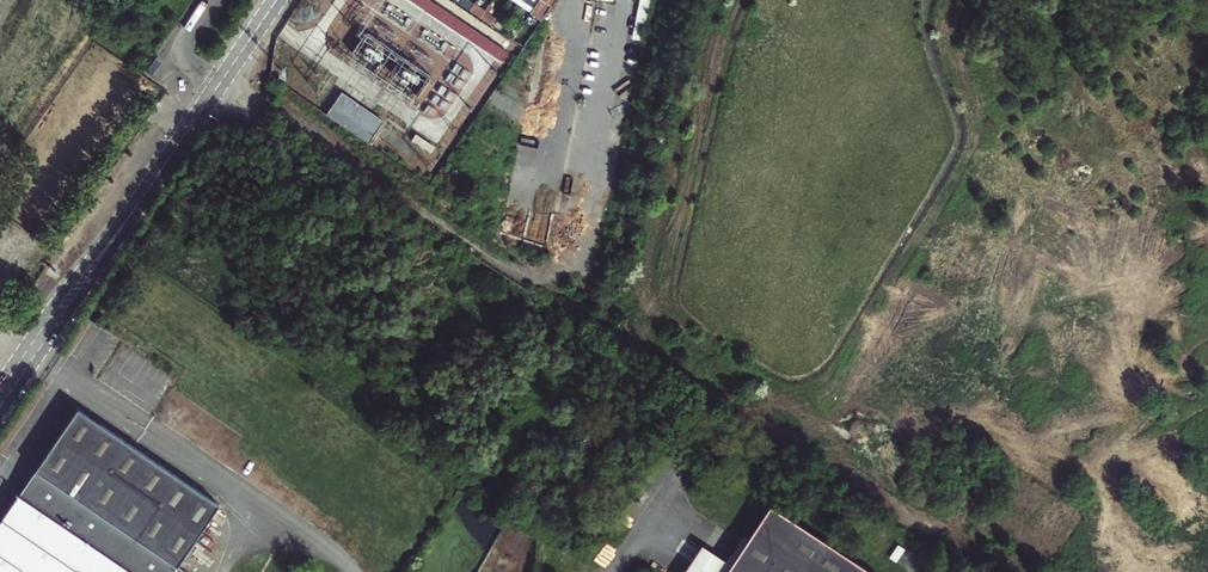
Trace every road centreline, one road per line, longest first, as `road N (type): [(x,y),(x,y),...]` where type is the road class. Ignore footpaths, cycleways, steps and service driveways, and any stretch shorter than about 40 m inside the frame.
road 1 (unclassified): [(292,150),(1012,571)]
road 2 (tertiary): [(0,415),(171,156)]
road 3 (tertiary): [(171,156),(0,383)]
road 4 (tertiary): [(264,17),(171,156)]

